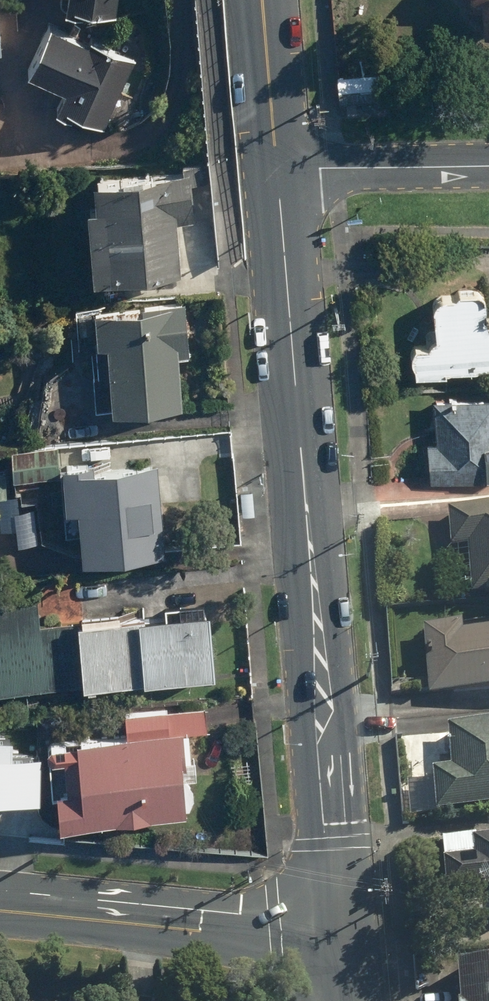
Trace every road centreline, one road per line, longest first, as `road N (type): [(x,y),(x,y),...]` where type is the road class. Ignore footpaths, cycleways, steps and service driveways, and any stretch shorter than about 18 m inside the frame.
road 1 (secondary): [(331,925),(285,168)]
road 2 (secondary): [(0,898),(331,925)]
road 3 (residential): [(285,168),(488,163)]
road 4 (secondary): [(285,168),(270,0)]

